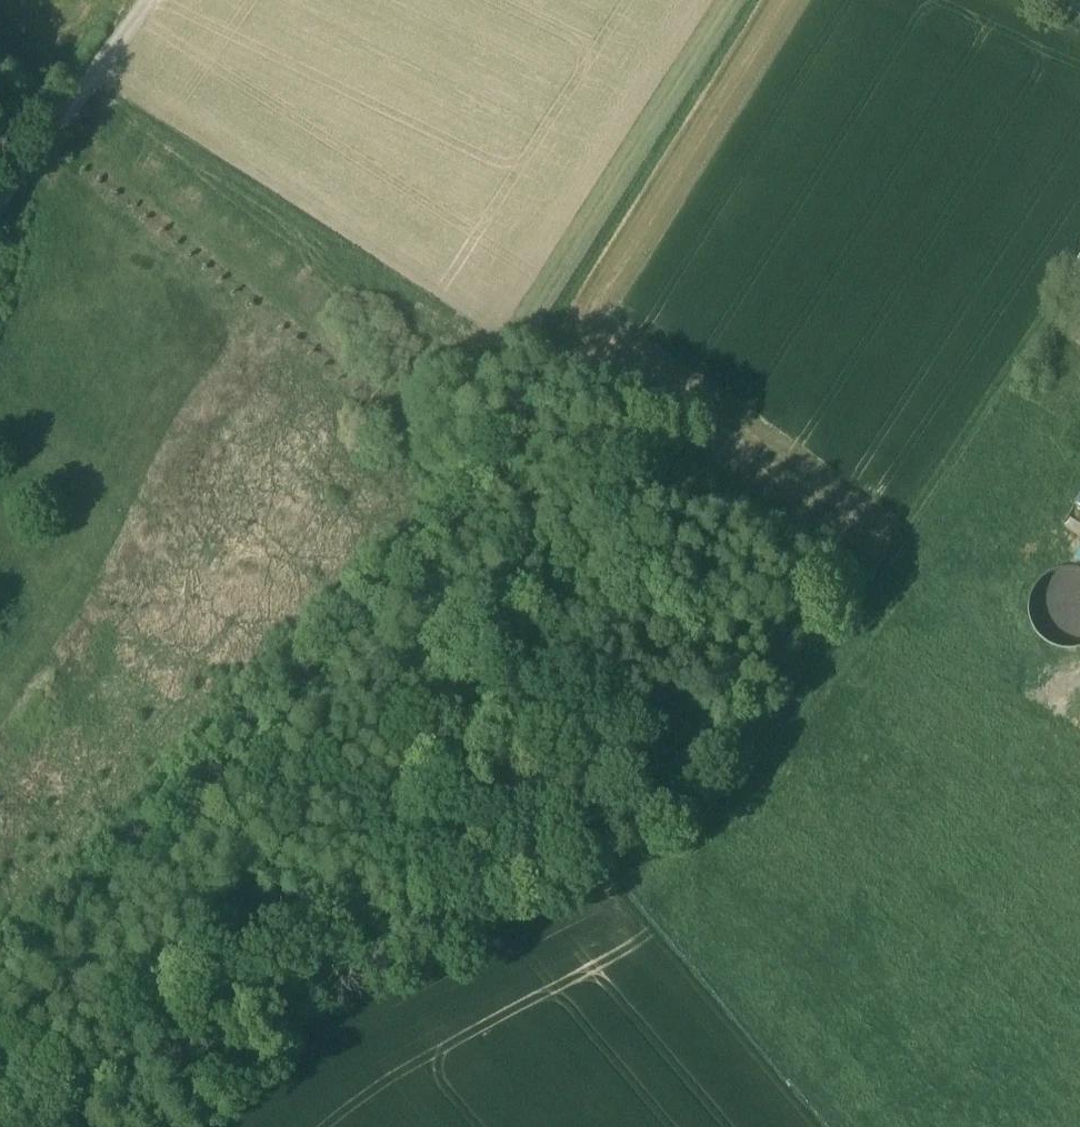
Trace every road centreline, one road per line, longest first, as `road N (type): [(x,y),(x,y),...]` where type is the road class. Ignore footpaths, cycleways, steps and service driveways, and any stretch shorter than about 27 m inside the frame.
road 1 (track): [(1079,262),(861,593),(694,810),(273,1053),(199,1126)]
road 2 (track): [(148,0),(0,196)]

